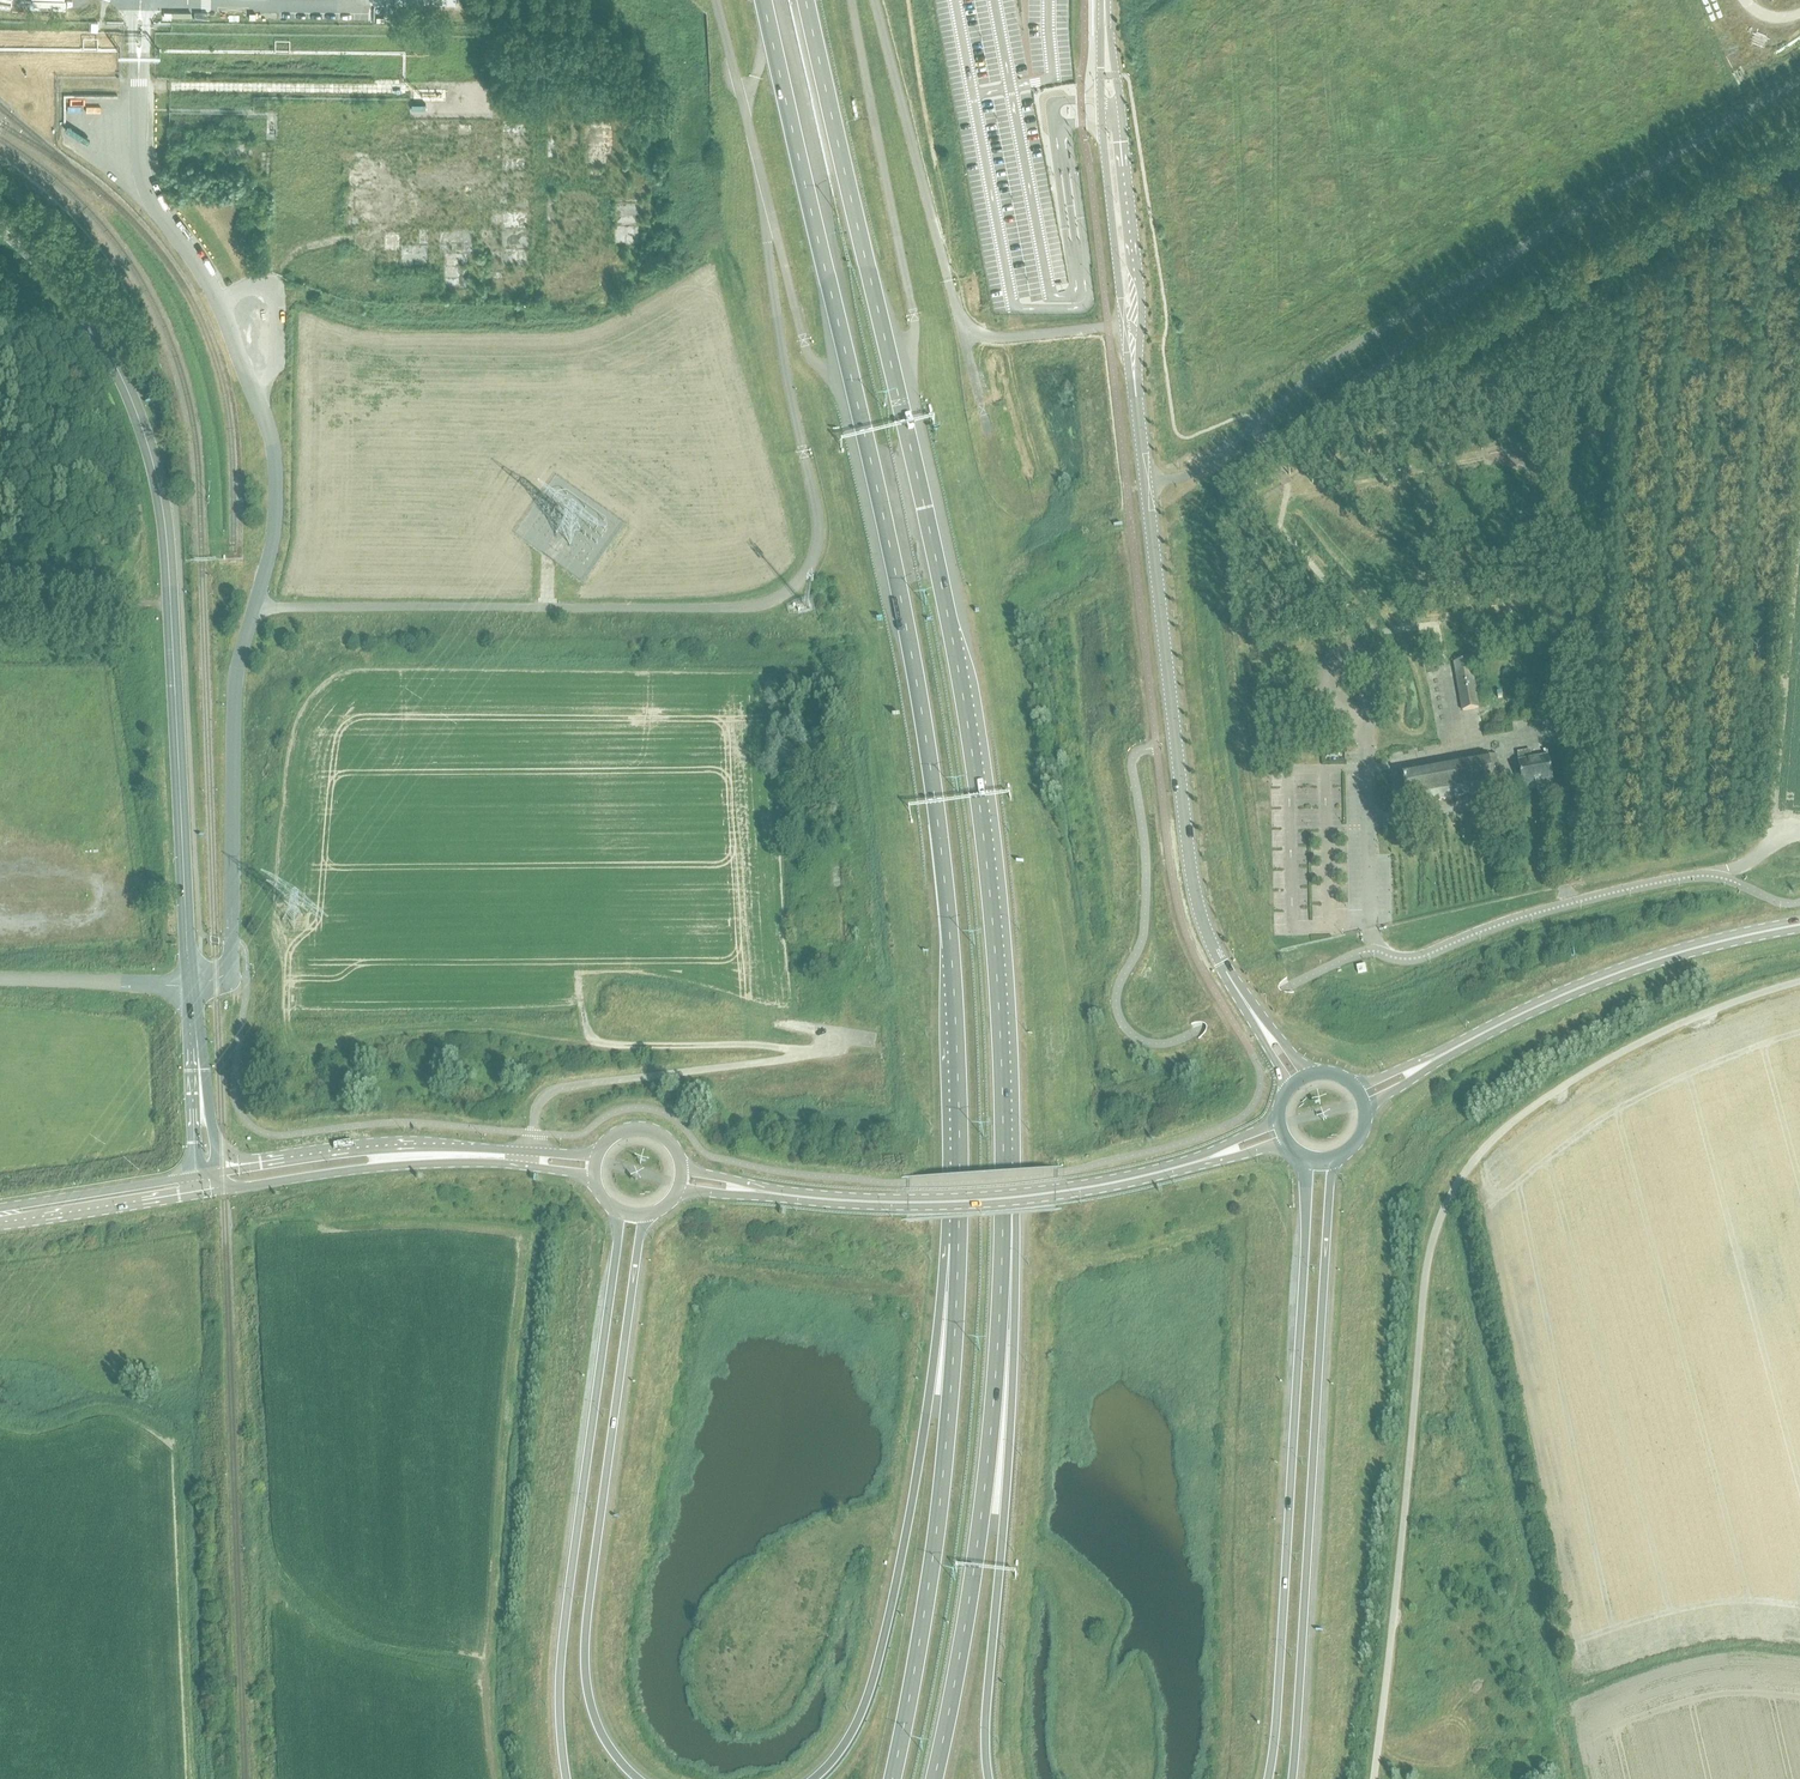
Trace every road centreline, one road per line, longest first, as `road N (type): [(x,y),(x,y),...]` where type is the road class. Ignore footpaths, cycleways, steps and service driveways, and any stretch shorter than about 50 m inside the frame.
road 1 (trunk): [(763,0),(926,739),(955,1002),(959,1244)]
road 2 (trunk): [(1003,1169),(997,963),(972,756),(951,630),(806,0)]
road 3 (unclassified): [(1370,1778),(1420,1290),(1457,1182),(1544,1097),(1642,1039),(1799,981)]
road 4 (unclassified): [(191,985),(221,977),(231,964),(236,675),(275,529),(274,452),(220,303),(145,188),(140,69)]
road 5 (unclassified): [(191,985),(167,540),(153,465),(125,385),(85,313),(0,226)]
road 6 (unclassified): [(1799,79),(1347,349),(1201,468),(1145,483)]
road 7 (unclassified): [(1799,833),(1713,876),(1518,918),(1424,957),(1388,956),(1368,934),(1364,725)]
road 8 (trunk): [(934,1778),(990,1440),(1003,1169)]
road 9 (trunk): [(988,1778),(987,1693),(1015,1320),(1015,1215),(1003,1169)]
road 10 (trunk): [(638,1778),(596,1724),(585,1655),(645,1217)]
road 11 (trunk): [(1291,1778),(1332,1210)]
road 12 (trunk): [(619,1215),(560,1669),(566,1778)]
road 13 (trunk): [(959,1244),(874,1679),(848,1740),(815,1778)]
road 14 (trunk): [(959,1244),(927,1601),(892,1778)]
road 15 (trunk): [(1301,1246),(1268,1778)]
road 16 (unclassified): [(1202,916),(1145,483)]
road 17 (tertiary): [(593,1156),(431,1148),(209,1175)]
road 18 (tertiary): [(211,1192),(433,1164),(590,1176)]
road 19 (track): [(524,1166),(537,1105),(554,1089),(819,1054),(832,1041)]
road 20 (primary): [(1362,1110),(1546,1007),(1673,955)]
road 21 (primary): [(758,1191),(907,1203),(1093,1187)]
road 22 (unclassified): [(1102,123),(1121,325),(1139,409)]
road 23 (unclassified): [(1139,409),(1142,305),(1120,122)]
road 24 (primary): [(1673,955),(1639,955),(1558,985),(1422,1054)]
road 25 (track): [(819,1054),(761,1045),(609,1046),(588,1035),(581,1005)]
road 26 (tertiary): [(0,1223),(211,1192)]
road 27 (tertiary): [(209,1175),(0,1208)]
road 28 (unclassified): [(0,980),(191,985)]
road 29 (unclassified): [(209,1175),(191,985)]
road 30 (unclassified): [(1305,1075),(1247,997),(1202,916)]
road 31 (trunk): [(1210,1168),(1263,1160),(1282,1166),(1296,1190),(1301,1246)]
road 32 (unclassified): [(1202,916),(1208,960),(1255,1036)]
road 33 (primary): [(1673,955),(1799,925)]
road 34 (primary): [(1211,1146),(1093,1187)]
road 35 (primary): [(681,1169),(672,1144),(635,1126),(609,1135),(593,1156)]

